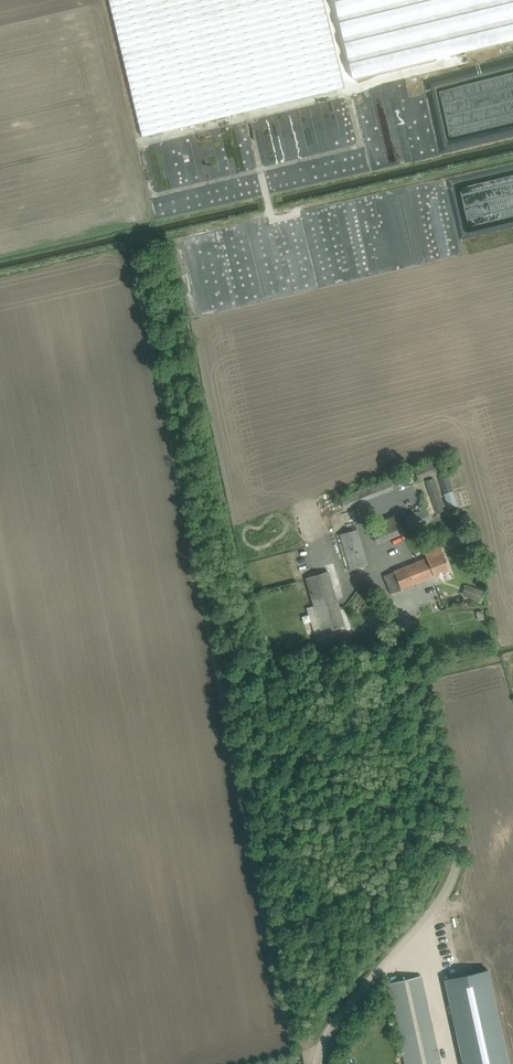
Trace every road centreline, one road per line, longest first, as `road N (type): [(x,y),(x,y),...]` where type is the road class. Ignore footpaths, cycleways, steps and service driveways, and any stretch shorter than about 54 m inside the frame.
road 1 (unclassified): [(320,1063),(330,1036),(447,898),(462,866),(410,621)]

